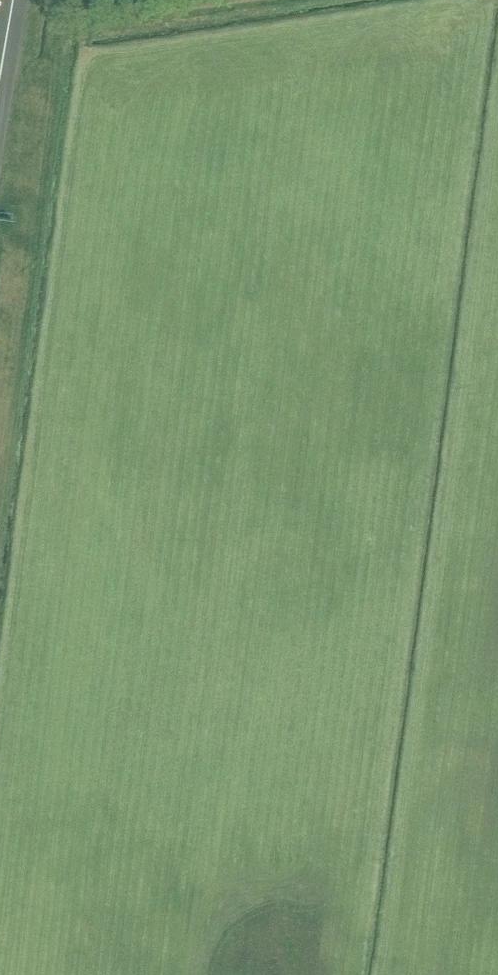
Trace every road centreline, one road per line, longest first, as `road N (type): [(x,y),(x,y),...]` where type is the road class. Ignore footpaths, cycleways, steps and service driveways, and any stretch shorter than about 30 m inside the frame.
road 1 (track): [(244,0),(93,26)]

